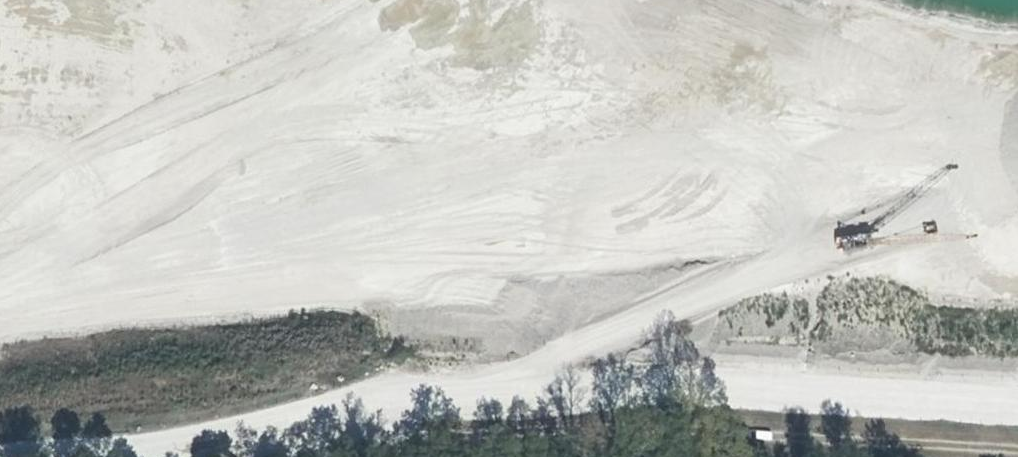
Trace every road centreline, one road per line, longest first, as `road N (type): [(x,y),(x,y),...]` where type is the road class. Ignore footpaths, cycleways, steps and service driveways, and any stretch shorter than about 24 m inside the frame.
road 1 (unclassified): [(72,456),(196,441),(502,373),(657,315),(730,371),(1017,381)]
road 2 (track): [(336,406),(500,433),(831,437),(1017,451)]

